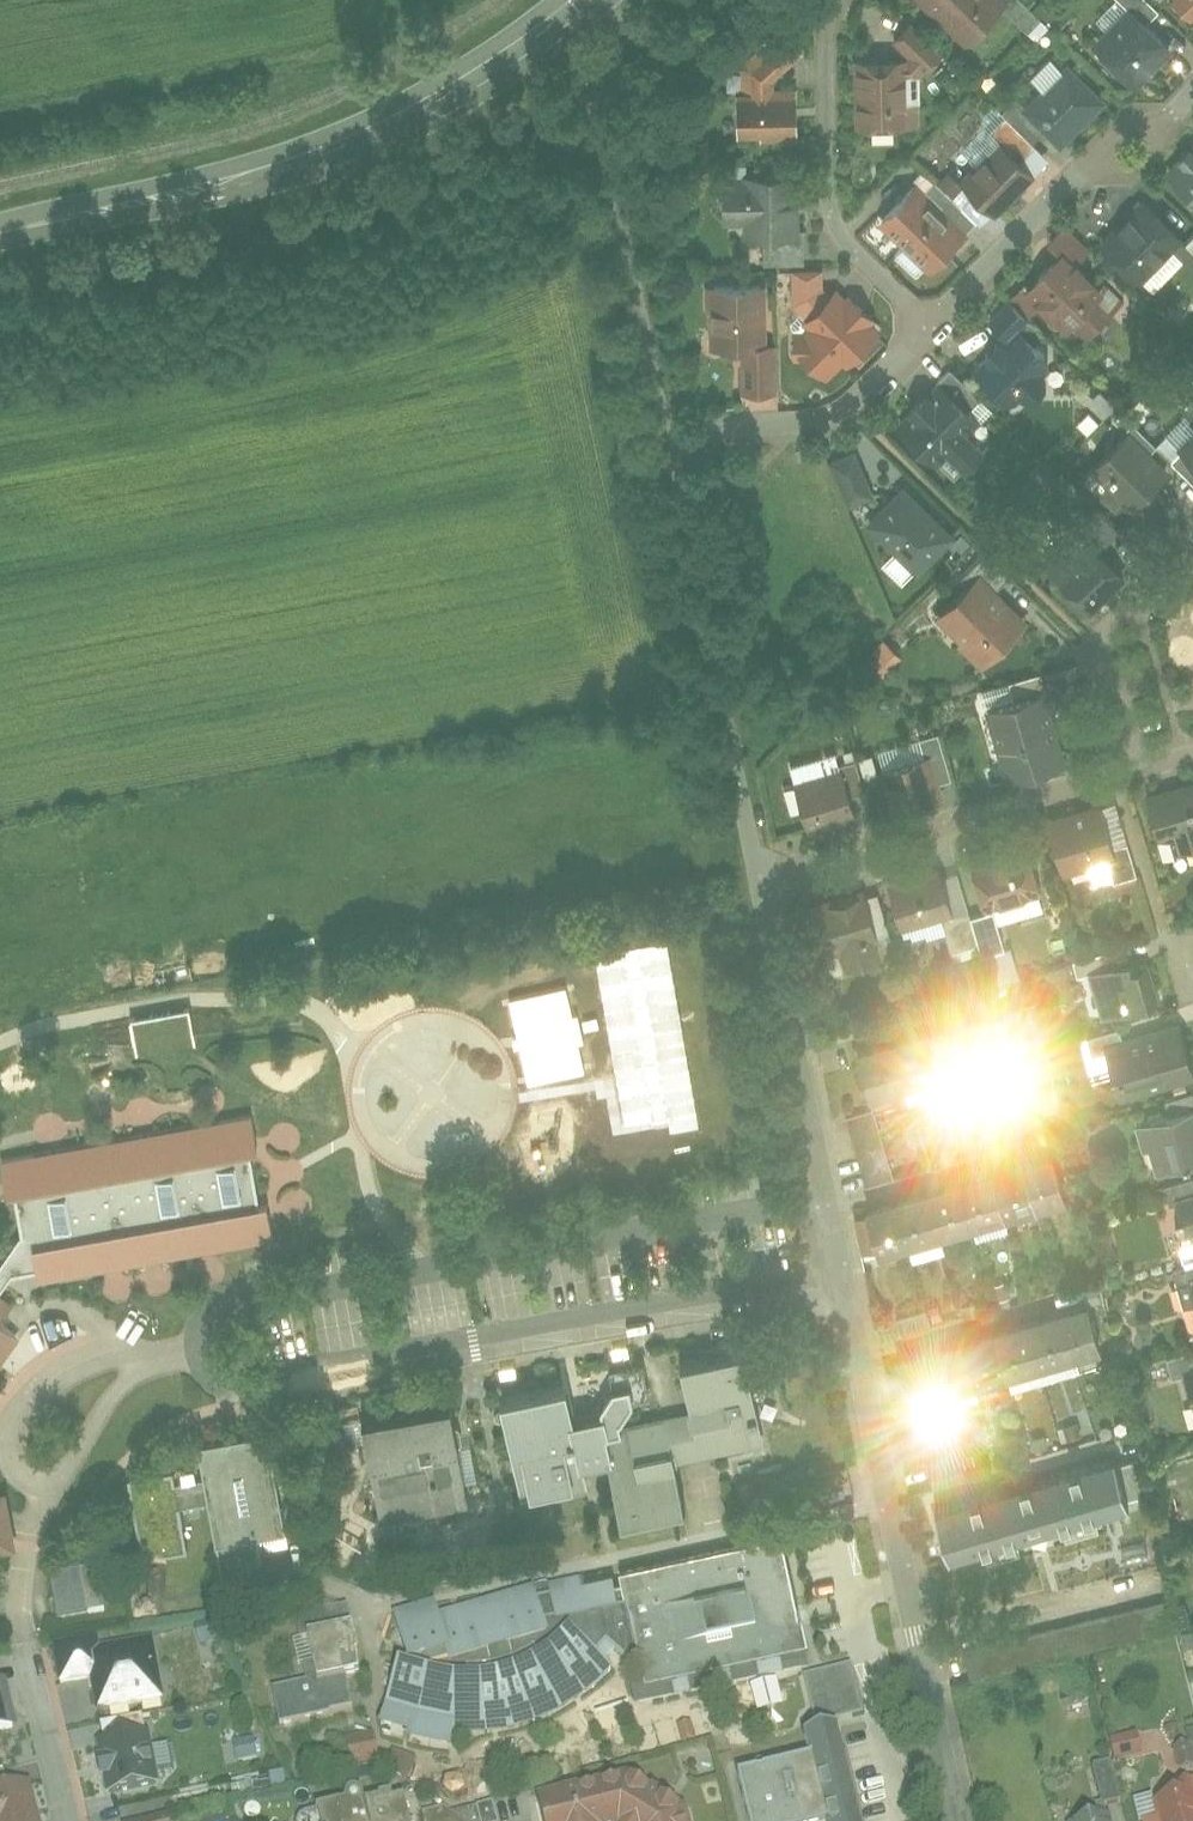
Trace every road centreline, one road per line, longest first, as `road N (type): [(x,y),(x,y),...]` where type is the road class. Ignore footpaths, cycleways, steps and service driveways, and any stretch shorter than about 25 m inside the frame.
road 1 (residential): [(836,1287),(246,1389),(217,1386),(192,1363),(188,1334),(200,1313),(229,1299),(818,1199)]
road 2 (secondary): [(574,0),(493,65),(346,146),(266,175),(0,237)]
road 3 (residential): [(957,1820),(836,1287)]
road 4 (residential): [(757,888),(669,466)]
road 5 (residential): [(757,888),(1133,767)]
road 6 (residential): [(669,466),(598,84)]
road 7 (residential): [(834,0),(823,12),(830,204),(838,232),(931,327)]
road 8 (residential): [(818,1199),(757,888)]
road 9 (residential): [(669,466),(697,436),(810,423),(846,403),(931,327)]
road 10 (residential): [(69,1820),(19,1626),(23,1536)]
road 11 (residential): [(1133,767),(1089,632),(1192,542)]
road 12 (residential): [(931,327),(1070,175)]
road 13 (residential): [(1070,175),(1125,173),(1189,102)]
road 14 (residential): [(1189,102),(1135,110),(1070,175)]

